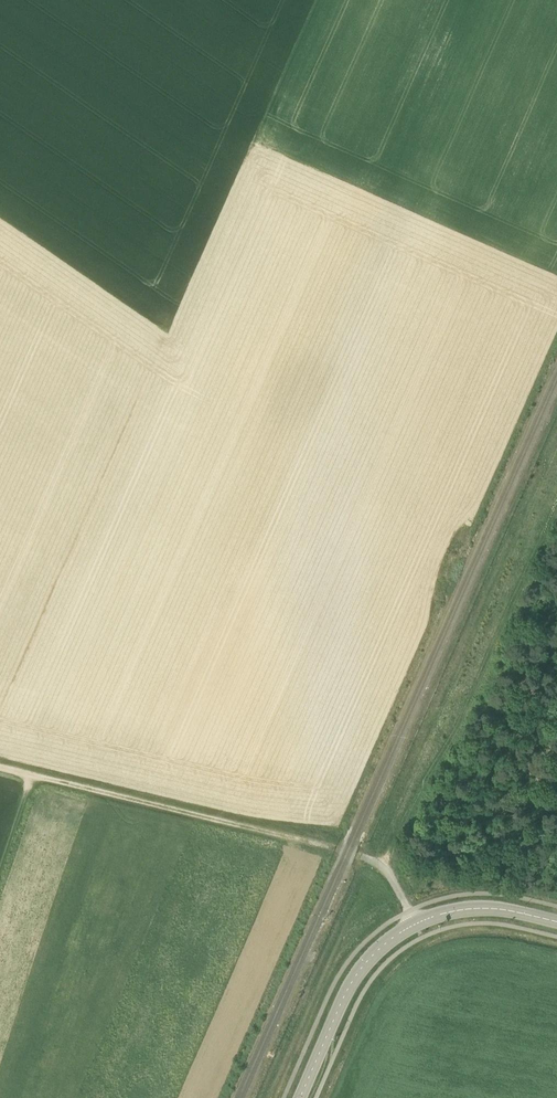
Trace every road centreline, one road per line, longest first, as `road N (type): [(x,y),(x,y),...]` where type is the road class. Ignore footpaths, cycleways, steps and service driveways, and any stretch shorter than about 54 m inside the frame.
road 1 (track): [(384,869),(409,805),(478,686),(556,498)]
road 2 (tertiary): [(556,921),(465,908),(395,937),(359,970),(300,1097)]
road 3 (track): [(0,768),(328,846)]
road 4 (track): [(0,892),(36,776)]

